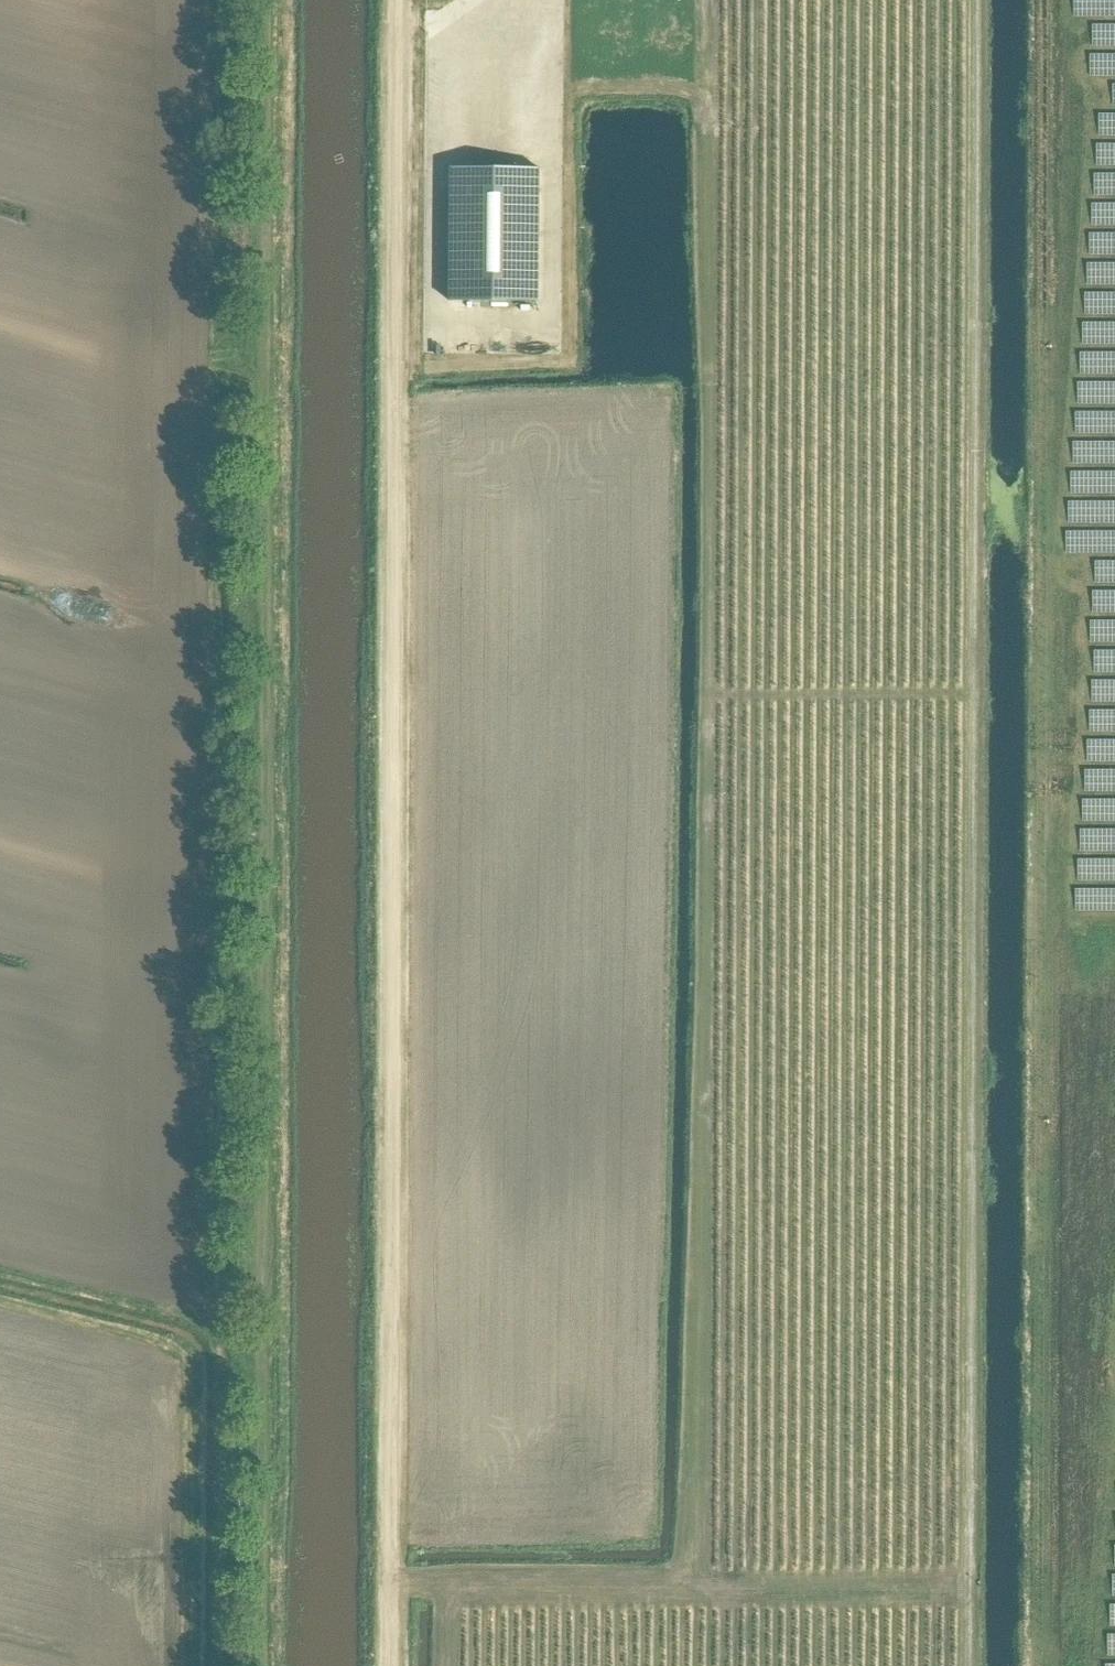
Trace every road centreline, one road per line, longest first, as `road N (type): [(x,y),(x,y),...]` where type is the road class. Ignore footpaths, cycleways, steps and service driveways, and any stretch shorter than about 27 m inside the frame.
road 1 (track): [(269,0),(260,1665)]
road 2 (track): [(391,1665),(396,0)]

